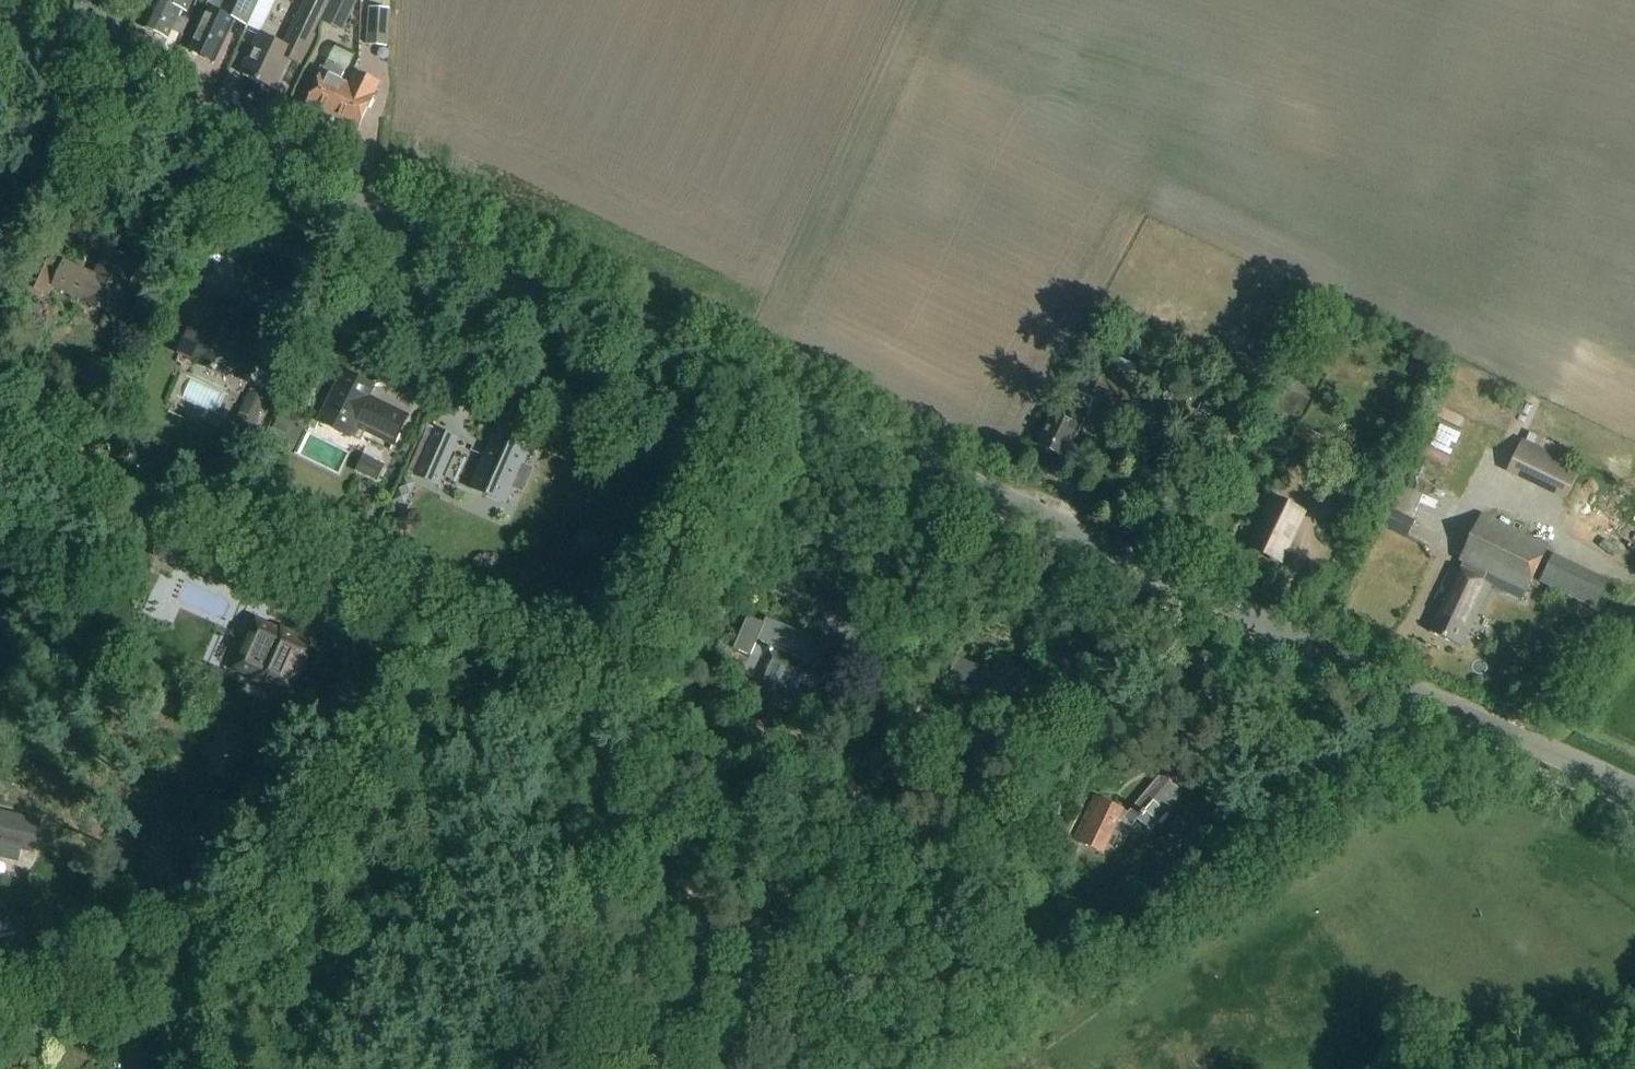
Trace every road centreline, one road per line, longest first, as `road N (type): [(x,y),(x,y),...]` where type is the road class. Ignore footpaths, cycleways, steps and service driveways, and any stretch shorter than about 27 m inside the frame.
road 1 (tertiary): [(1634,793),(0,29)]
road 2 (track): [(207,964),(326,825),(449,661),(464,655),(603,681),(630,663),(699,532),(1034,665)]
road 3 (track): [(449,661),(0,445)]
road 4 (track): [(0,1000),(154,993),(207,964)]
road 5 (track): [(1634,604),(1511,734)]
road 6 (track): [(699,532),(768,389)]

